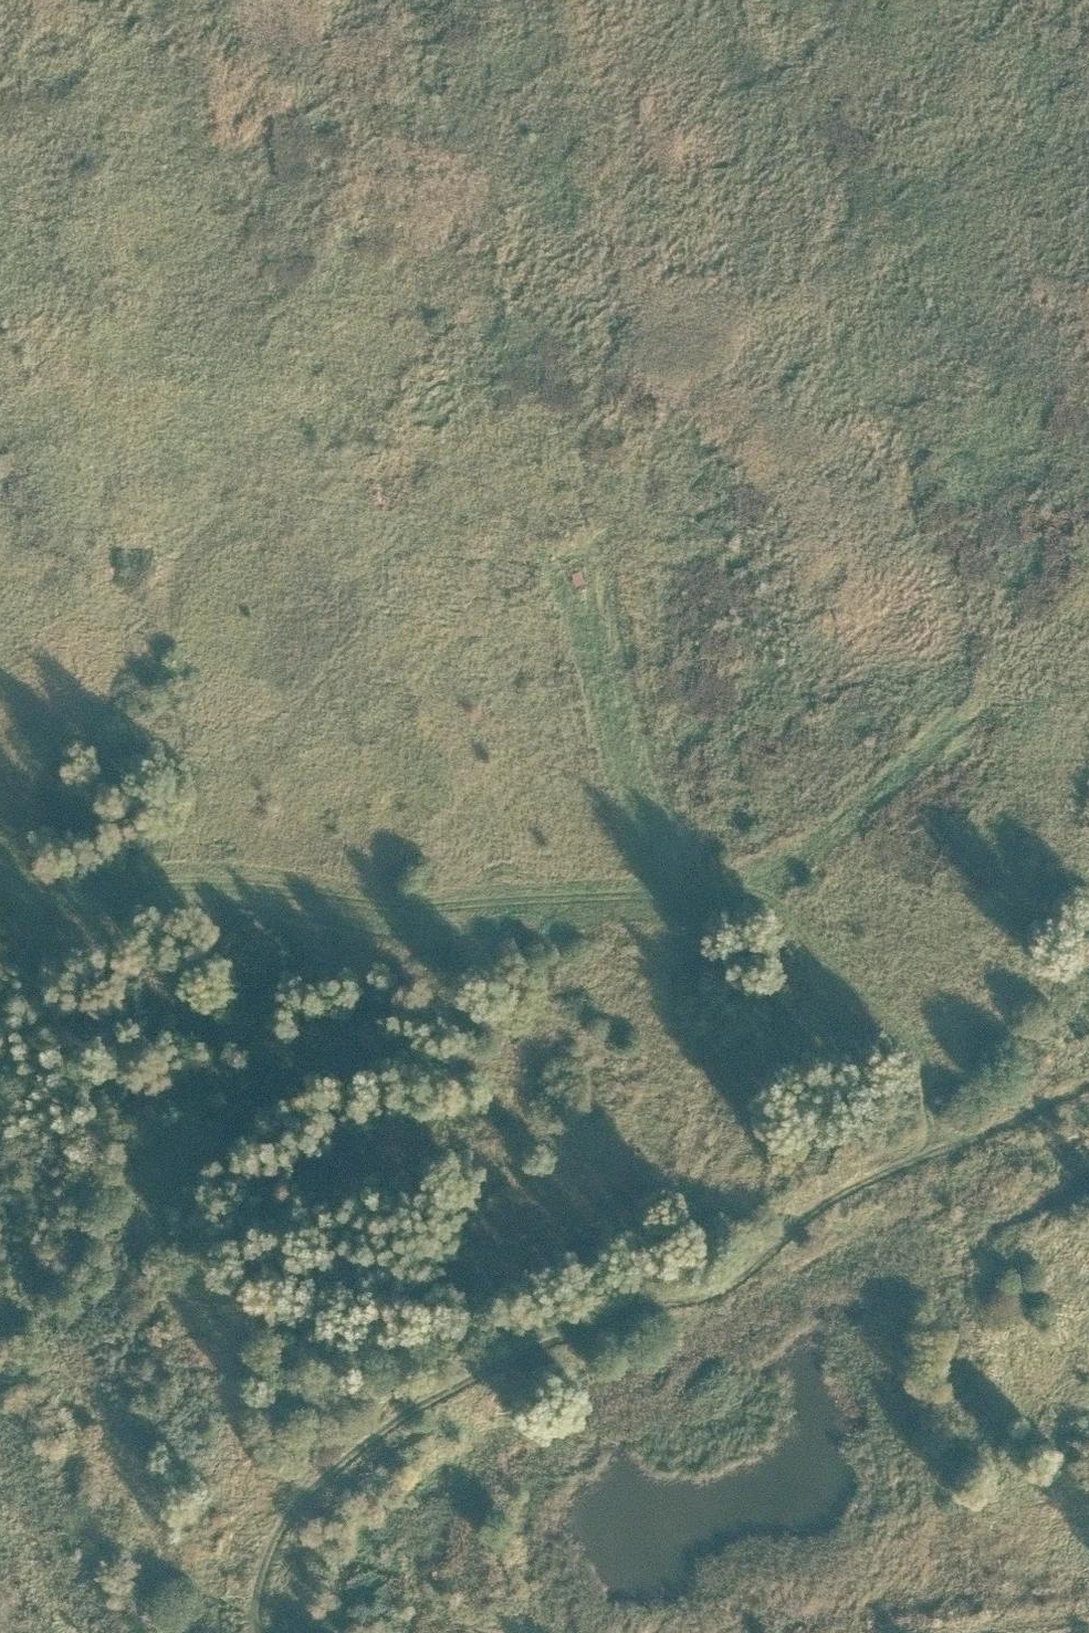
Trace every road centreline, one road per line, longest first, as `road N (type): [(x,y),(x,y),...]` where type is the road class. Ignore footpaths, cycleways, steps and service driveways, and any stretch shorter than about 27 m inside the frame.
road 1 (track): [(960,1146),(936,1130),(922,1070),(903,1035),(827,971),(786,913),(763,896),(626,912),(435,909),(235,893),(58,894),(35,887),(0,846)]
road 2 (track): [(267,1632),(276,1583),(324,1475),(445,1384),(1088,1086)]
road 3 (track): [(231,1632),(0,1227)]

